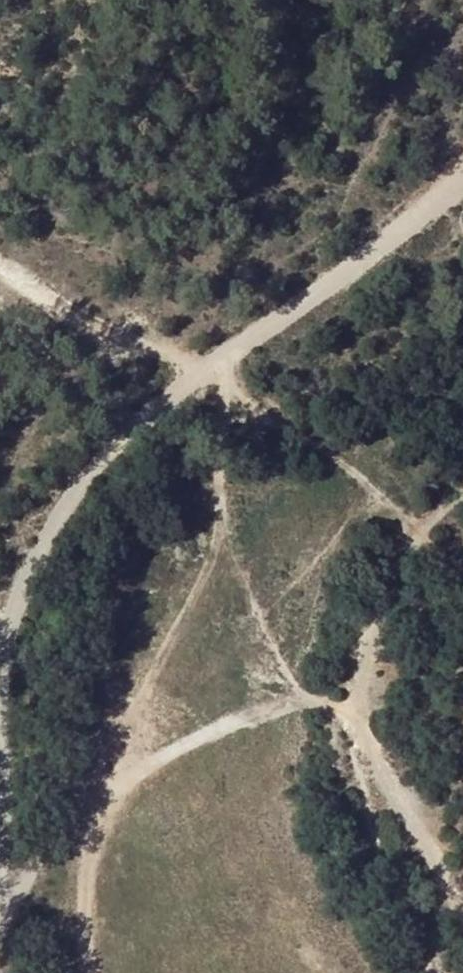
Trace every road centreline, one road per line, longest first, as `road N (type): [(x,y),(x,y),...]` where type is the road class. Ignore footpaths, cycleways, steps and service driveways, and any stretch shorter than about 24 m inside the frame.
road 1 (track): [(0,239),(196,372),(215,465),(218,550),(107,792),(84,919),(97,972)]
road 2 (track): [(462,172),(196,372),(103,464),(50,531),(0,645)]
road 3 (track): [(410,526),(364,640),(360,726),(401,803),(462,876)]
road 4 (track): [(0,763),(6,854),(0,885)]

